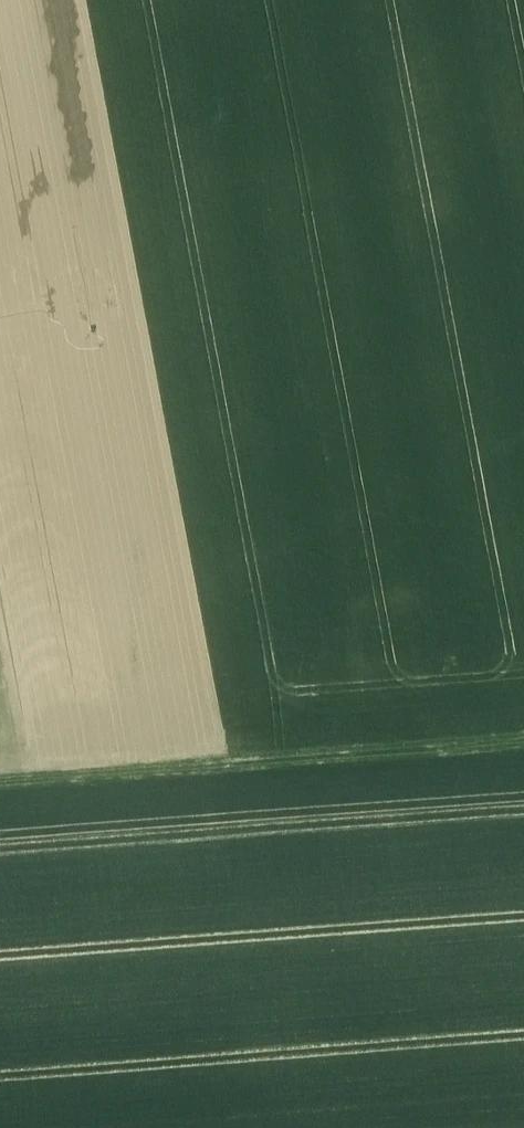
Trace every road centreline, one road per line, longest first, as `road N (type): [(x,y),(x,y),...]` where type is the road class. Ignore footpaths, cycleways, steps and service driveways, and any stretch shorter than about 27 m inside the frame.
road 1 (track): [(0,785),(523,762)]

